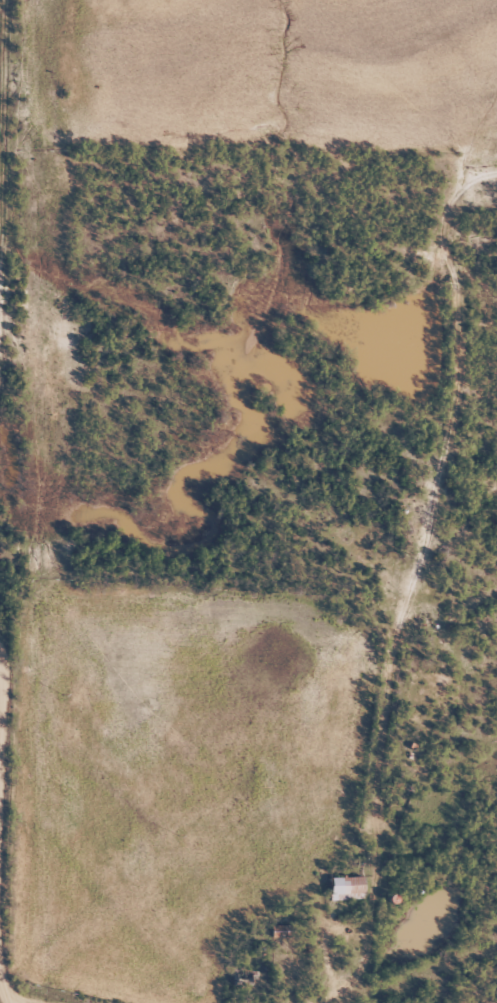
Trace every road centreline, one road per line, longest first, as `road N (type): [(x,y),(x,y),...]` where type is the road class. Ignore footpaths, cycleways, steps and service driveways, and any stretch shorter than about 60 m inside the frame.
road 1 (residential): [(342,1002),(357,844),(448,574),(463,263)]
road 2 (residential): [(73,0),(98,100),(133,146),(209,192),(463,263),(496,259)]
road 3 (residential): [(0,662),(0,813)]

